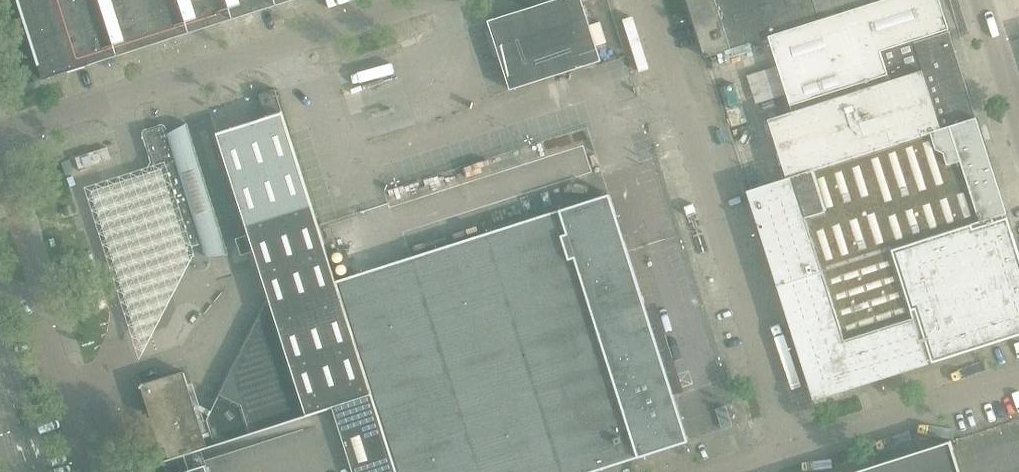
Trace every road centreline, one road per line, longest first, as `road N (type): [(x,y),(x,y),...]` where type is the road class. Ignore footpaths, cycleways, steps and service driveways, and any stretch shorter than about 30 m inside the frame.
road 1 (unclassified): [(796,451),(653,0)]
road 2 (unclassified): [(0,131),(413,0)]
road 3 (unclassified): [(796,451),(1018,378)]
road 4 (unclassified): [(90,471),(41,312),(0,286)]
road 5 (secondary): [(43,471),(0,337)]

